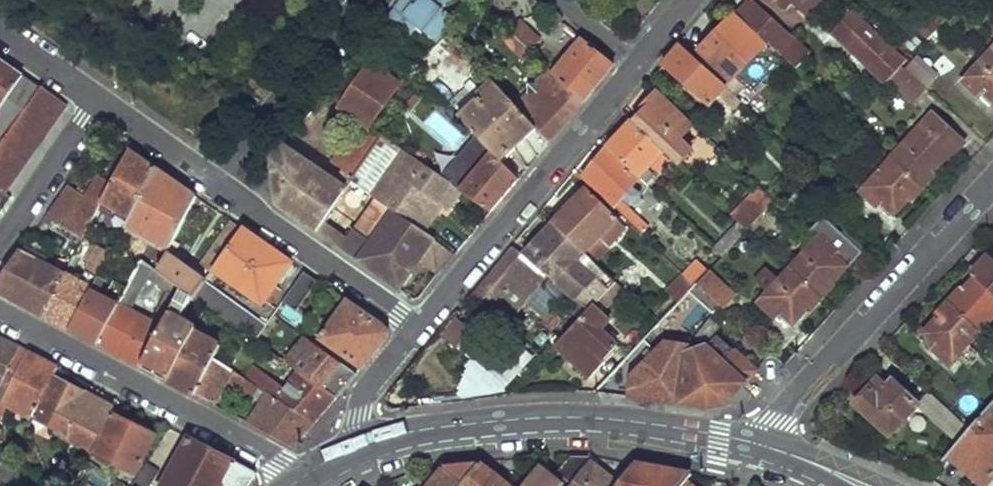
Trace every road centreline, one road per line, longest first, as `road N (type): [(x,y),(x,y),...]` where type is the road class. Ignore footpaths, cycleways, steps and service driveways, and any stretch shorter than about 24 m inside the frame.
road 1 (tertiary): [(770,449),(596,419),(488,423),(364,445)]
road 2 (residential): [(770,449),(808,383),(992,180)]
road 3 (residential): [(303,484),(277,461),(0,312)]
road 4 (residential): [(419,328),(637,66)]
road 5 (residential): [(219,181),(419,328)]
road 6 (residential): [(219,181),(362,0)]
road 7 (residential): [(0,242),(100,97)]
road 8 (residential): [(100,97),(219,181)]
road 9 (residential): [(364,445),(366,389),(419,328)]
road 10 (residential): [(0,28),(100,97)]

